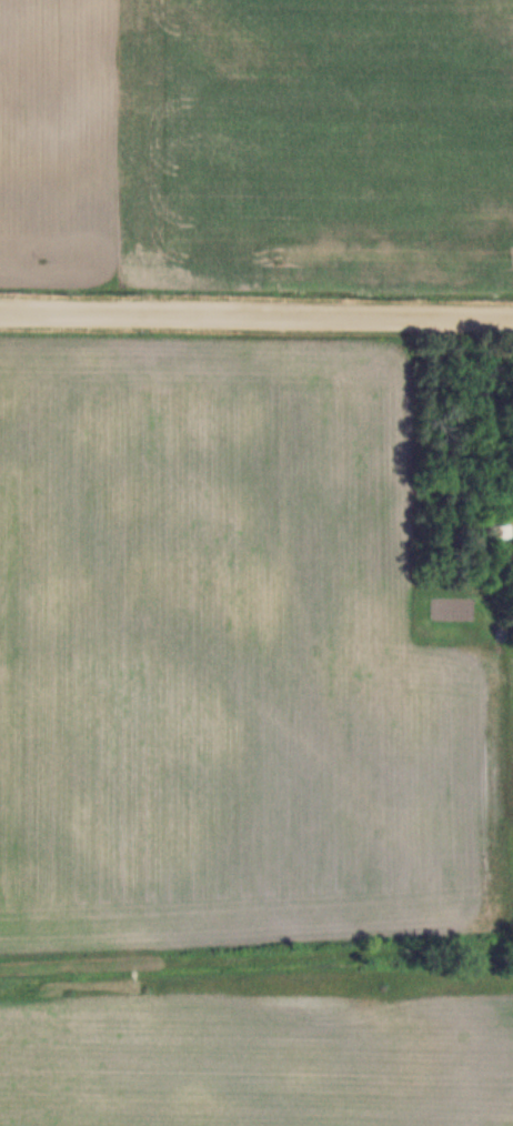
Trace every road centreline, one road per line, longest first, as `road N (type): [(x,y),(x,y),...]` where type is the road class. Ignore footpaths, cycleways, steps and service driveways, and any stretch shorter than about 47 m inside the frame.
road 1 (residential): [(512,320),(0,316)]

